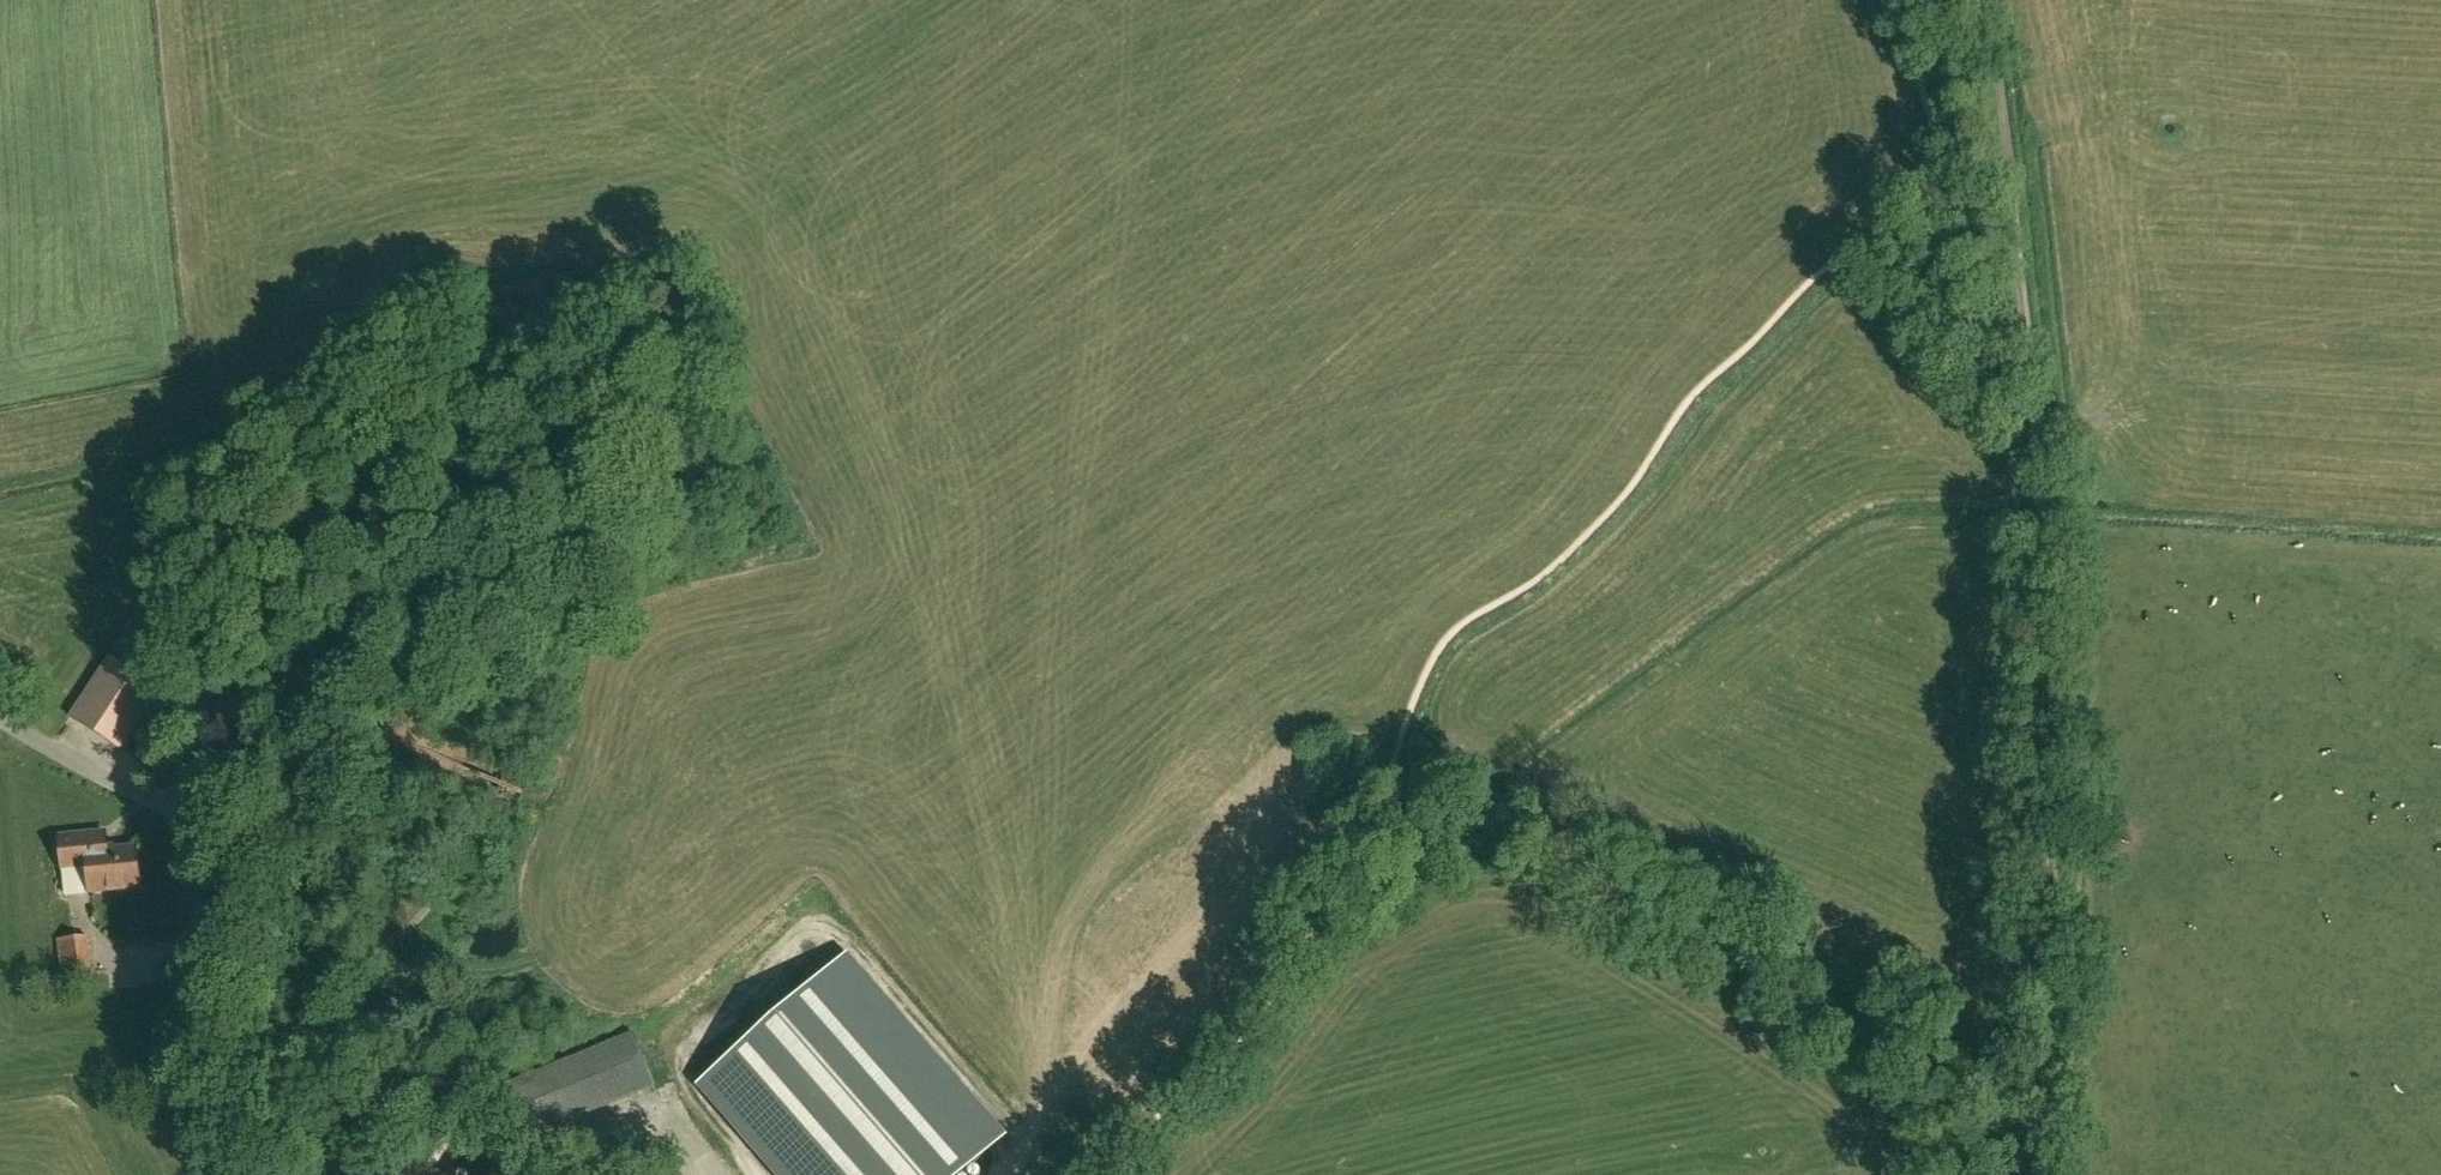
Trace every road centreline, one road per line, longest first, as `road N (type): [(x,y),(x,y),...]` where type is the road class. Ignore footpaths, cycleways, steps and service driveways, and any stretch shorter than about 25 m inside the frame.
road 1 (track): [(2013,213),(2042,424),(2070,1174)]
road 2 (unclassified): [(225,1174),(187,1125),(172,1068),(202,915),(198,839),(185,819),(150,798),(0,723)]
road 3 (track): [(1995,0),(2013,213)]

